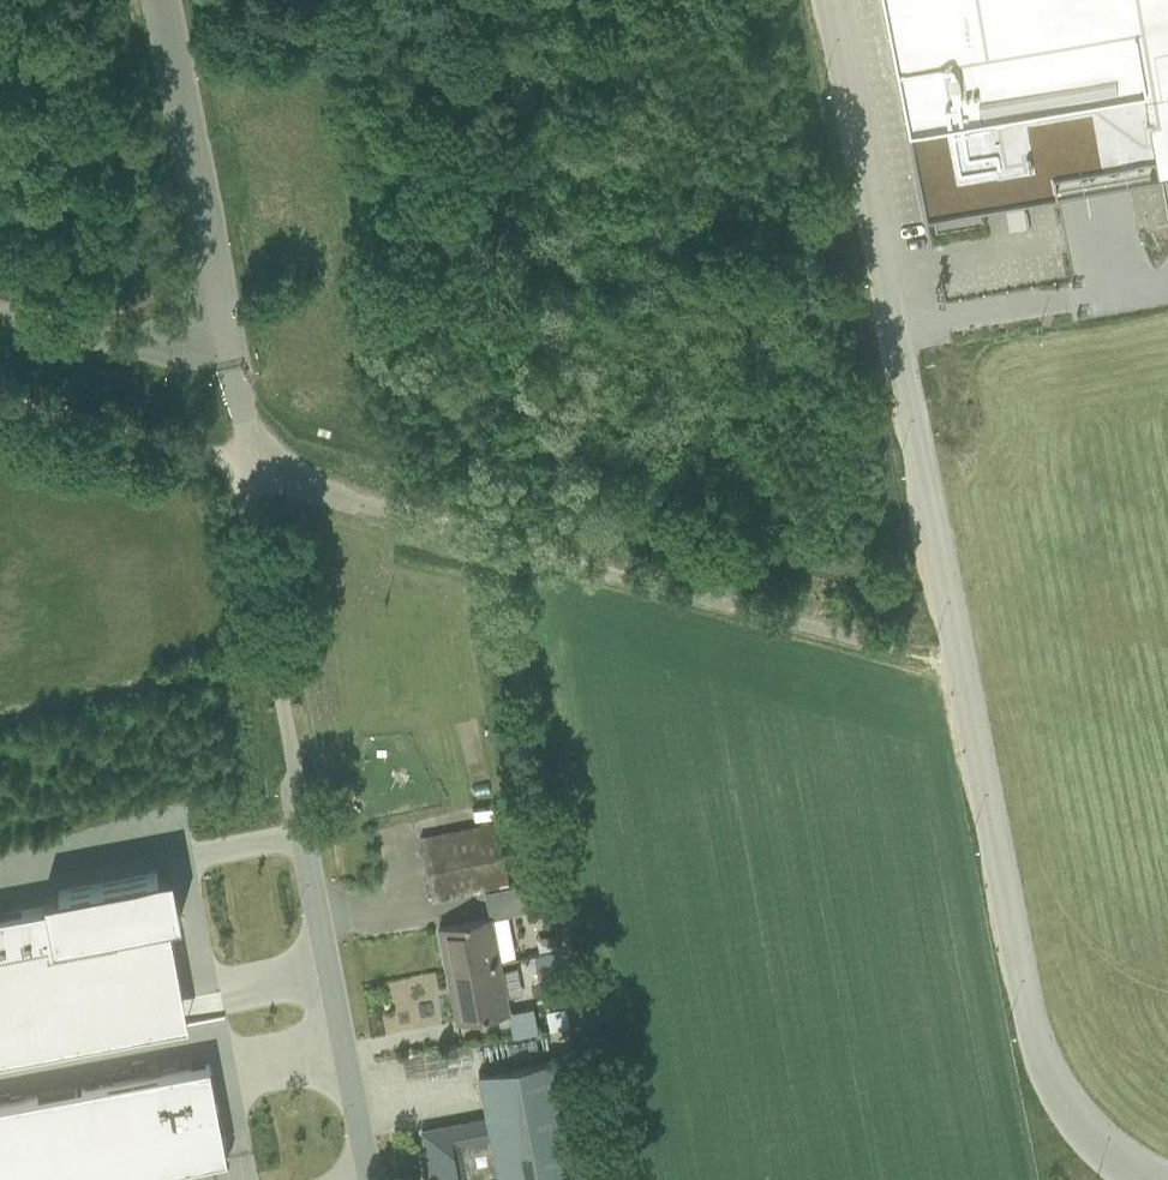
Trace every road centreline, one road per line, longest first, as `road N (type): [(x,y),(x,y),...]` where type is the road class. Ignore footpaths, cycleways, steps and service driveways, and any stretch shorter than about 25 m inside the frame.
road 1 (unclassified): [(827,0),(1035,1060),(1055,1104),(1103,1159),(1145,1179)]
road 2 (unclassified): [(370,1179),(244,493),(250,466)]
road 3 (unclassified): [(916,655),(250,466)]
road 4 (unclassified): [(250,466),(0,399)]

